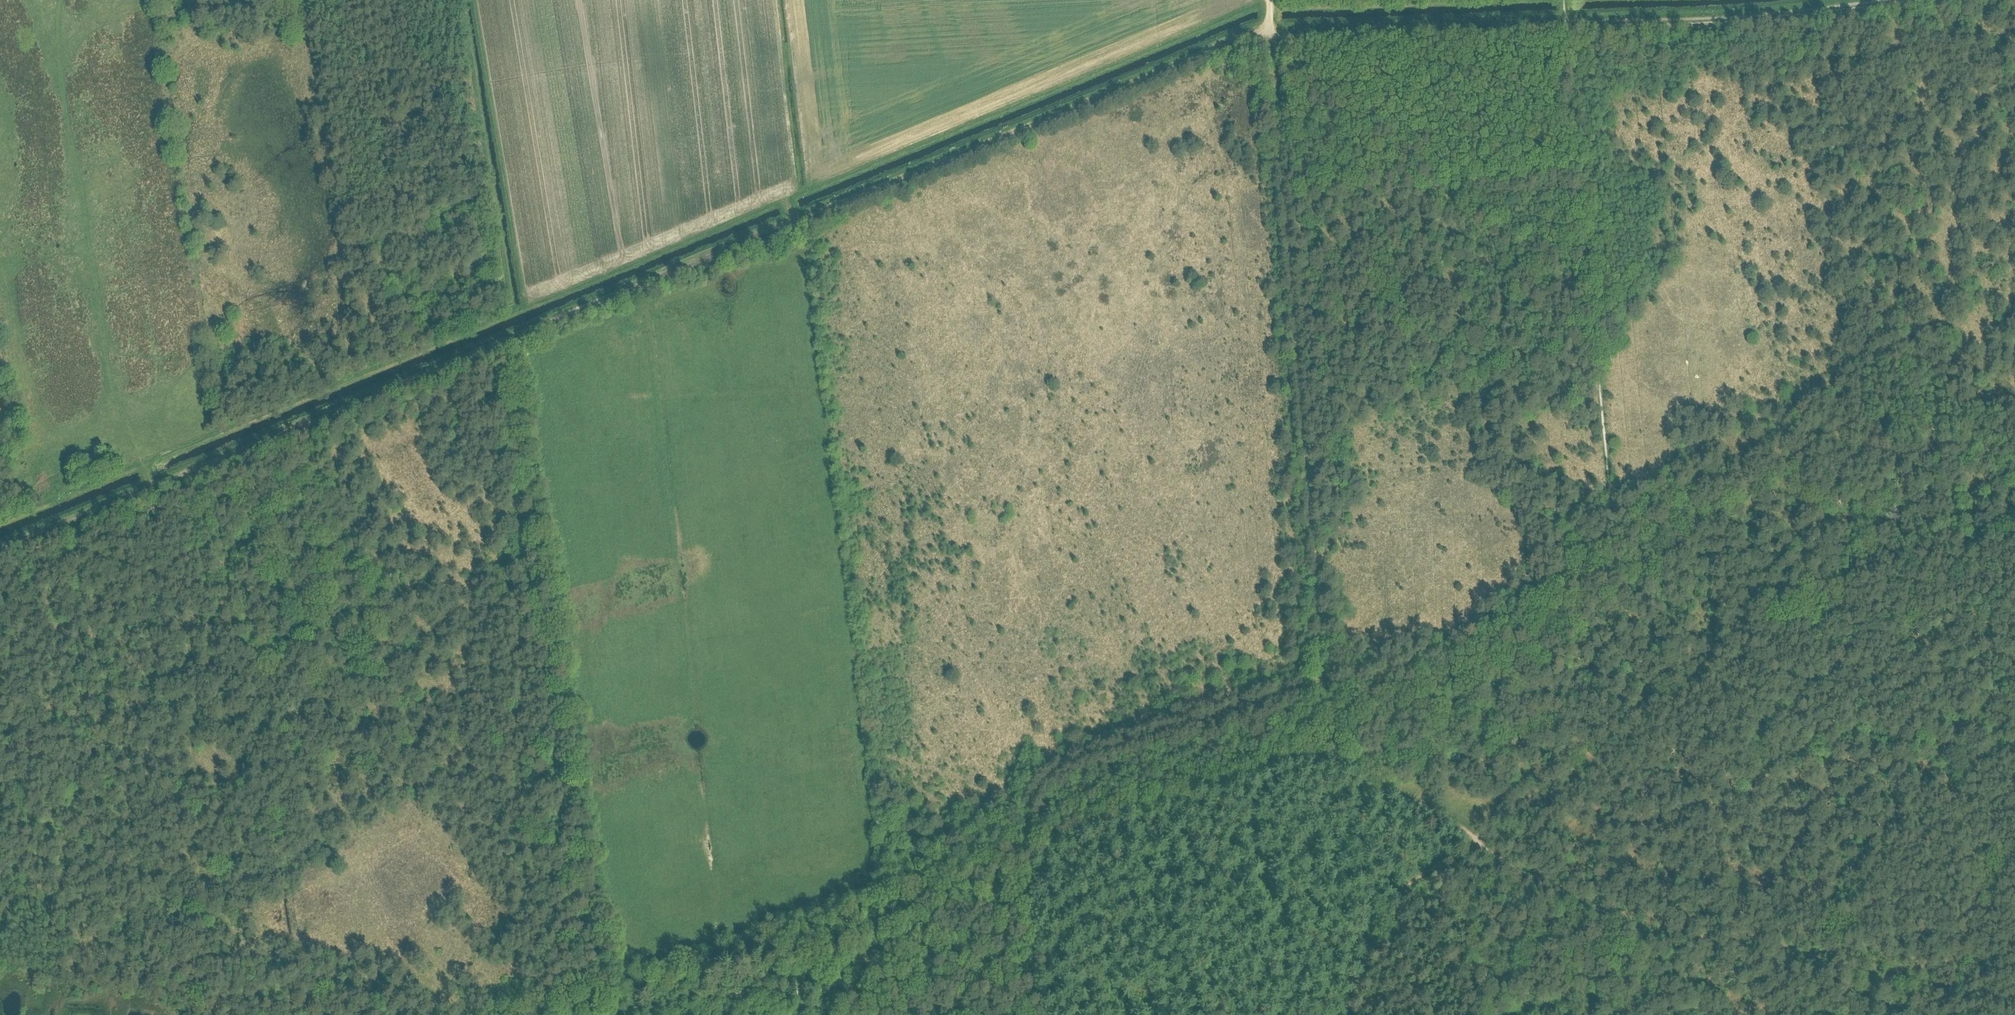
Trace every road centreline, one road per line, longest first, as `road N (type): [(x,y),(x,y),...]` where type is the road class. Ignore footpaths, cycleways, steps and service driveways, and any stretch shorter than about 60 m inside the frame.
road 1 (track): [(2014,1002),(1871,976),(1743,938),(1633,931),(1487,856),(1473,838),(1371,784),(1340,757),(1323,683),(1280,105)]
road 2 (track): [(66,522),(1220,47),(1274,36)]
road 3 (track): [(1343,1014),(1368,939),(1405,882),(1460,855),(1527,775),(1558,752),(1686,681),(1778,567),(1820,531),(1991,494),(2014,513)]
road 4 (track): [(1274,36),(1735,23),(1933,0)]
road 5 (track): [(1323,683),(1049,772),(1037,788),(1030,827),(1028,1014)]

